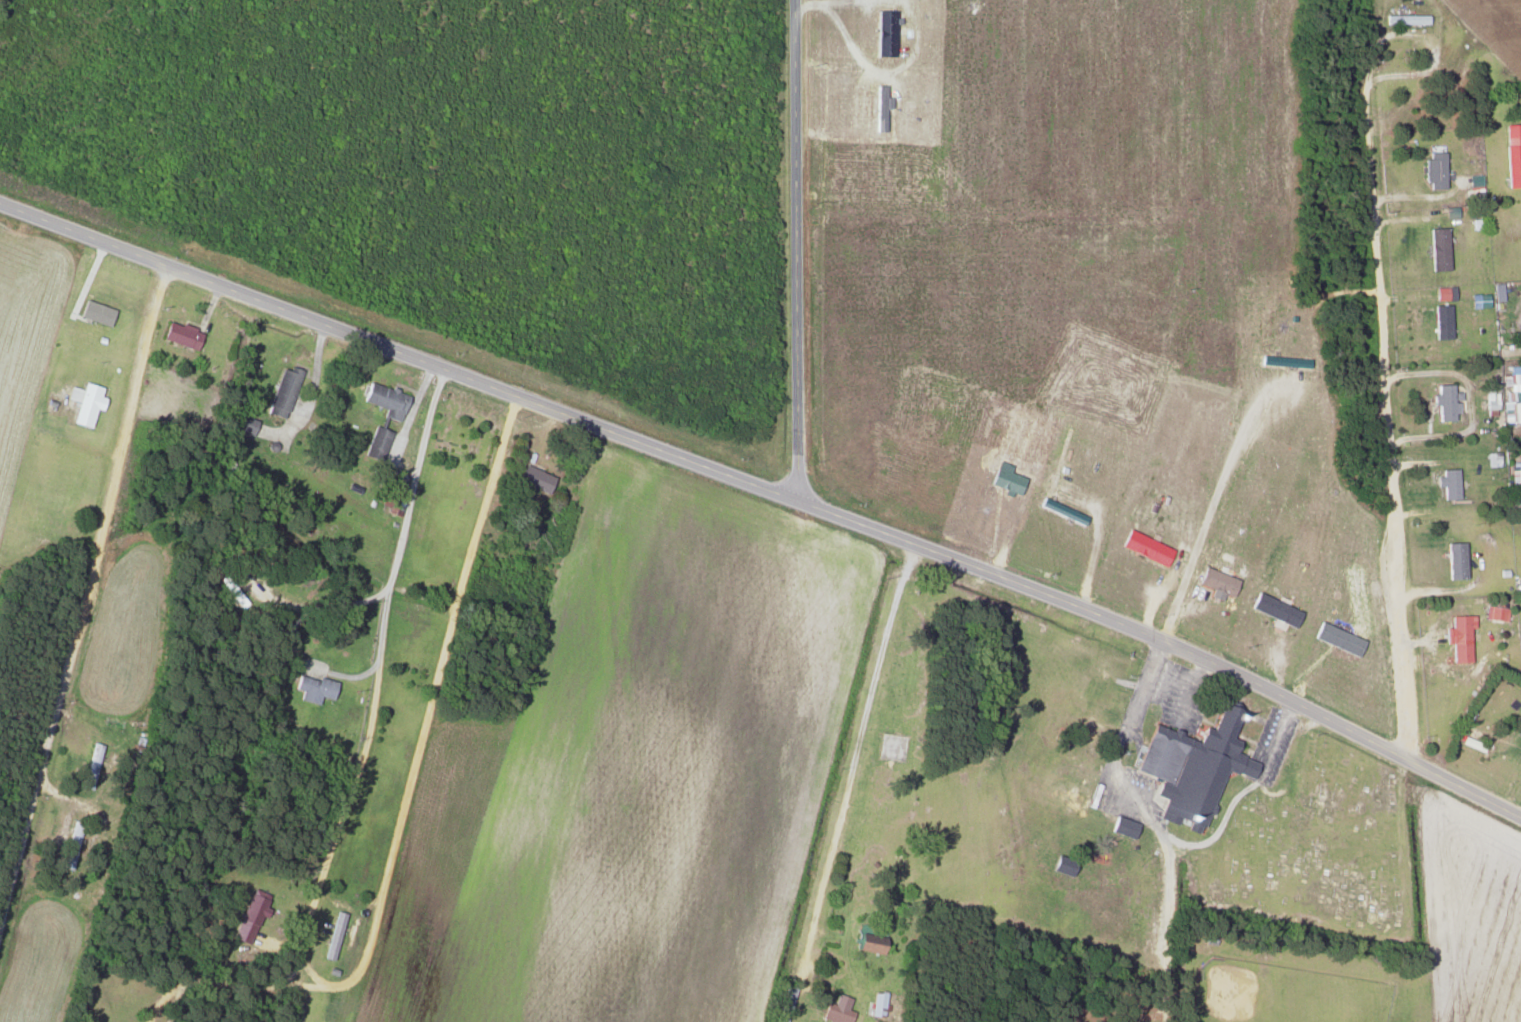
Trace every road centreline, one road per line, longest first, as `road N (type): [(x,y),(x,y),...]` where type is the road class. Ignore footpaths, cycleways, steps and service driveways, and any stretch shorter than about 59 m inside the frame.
road 1 (secondary): [(798,502),(0,204)]
road 2 (secondary): [(1520,821),(1153,637),(798,502)]
road 3 (residential): [(1409,765),(1365,123),(1378,62)]
road 4 (residential): [(160,264),(0,903)]
road 5 (residential): [(443,369),(392,566),(368,740),(304,929)]
road 6 (residential): [(792,0),(798,502)]
road 7 (residential): [(799,975),(854,740),(913,545)]

